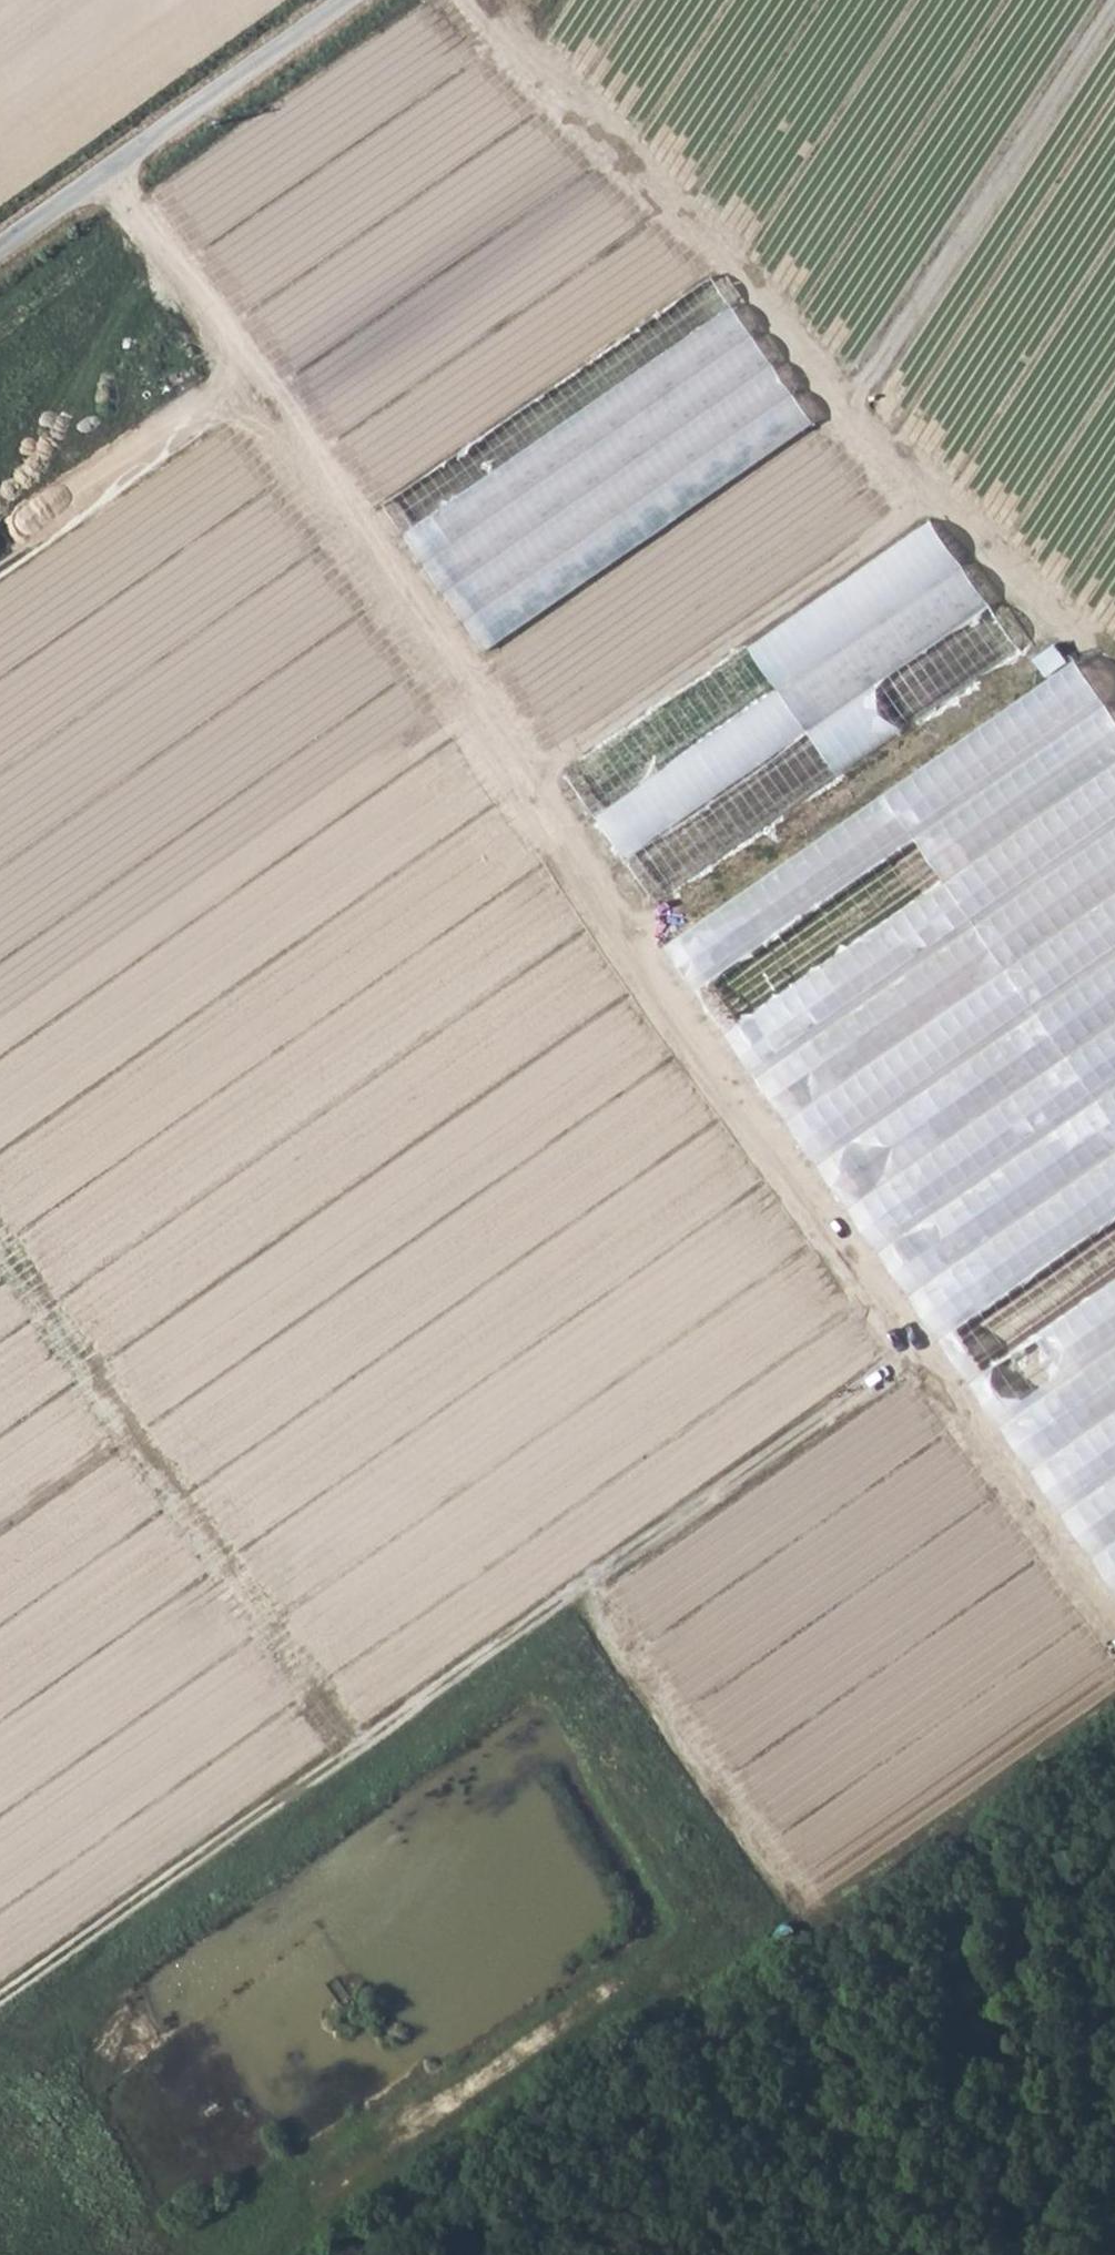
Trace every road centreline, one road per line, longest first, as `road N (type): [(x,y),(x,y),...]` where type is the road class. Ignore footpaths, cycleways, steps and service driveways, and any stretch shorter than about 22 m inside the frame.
road 1 (track): [(494,0),(863,415),(1114,36)]
road 2 (unclassified): [(0,257),(357,0)]

